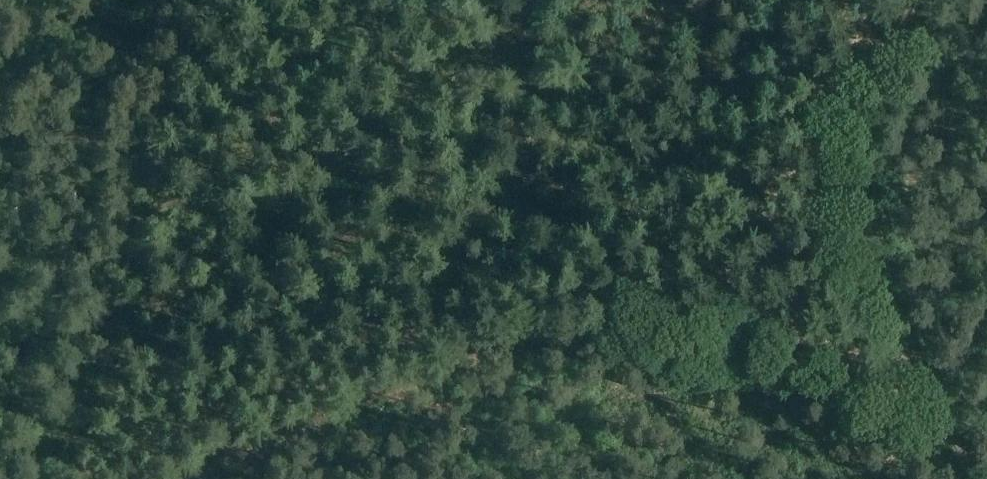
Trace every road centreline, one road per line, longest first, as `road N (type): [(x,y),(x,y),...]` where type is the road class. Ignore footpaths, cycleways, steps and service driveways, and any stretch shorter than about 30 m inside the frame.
road 1 (track): [(217,478),(520,341),(642,321),(709,321),(766,332),(826,356),(948,429)]
road 2 (track): [(210,0),(173,105),(76,478)]
road 3 (track): [(948,429),(879,269),(862,193),(864,118),(920,0)]

